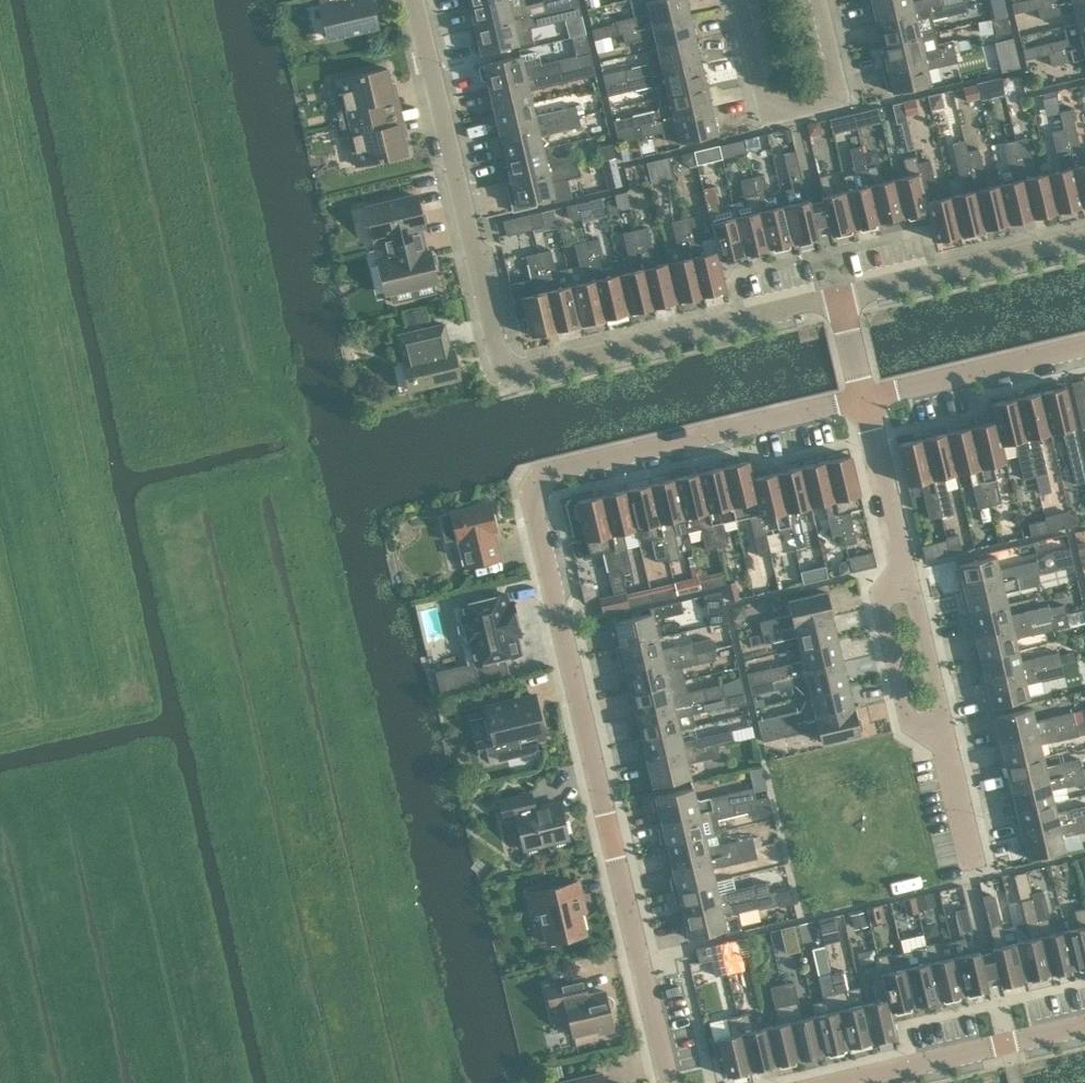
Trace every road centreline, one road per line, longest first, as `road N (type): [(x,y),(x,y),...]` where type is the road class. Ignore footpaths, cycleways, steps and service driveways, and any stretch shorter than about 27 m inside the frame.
road 1 (residential): [(865,395),(534,476),(672,1082)]
road 2 (residential): [(419,0),(503,372),(841,293)]
road 3 (residential): [(742,0),(770,118),(844,100),(821,0)]
road 4 (residential): [(826,1082),(1084,1023)]
road 5 (residential): [(841,293),(1084,236)]
road 6 (residential): [(1084,342),(865,395)]
road 7 (residential): [(952,745),(915,724),(883,595),(909,564)]
road 8 (residential): [(952,745),(909,564)]
road 9 (residential): [(909,564),(865,395)]
road 10 (residential): [(979,869),(952,745)]

